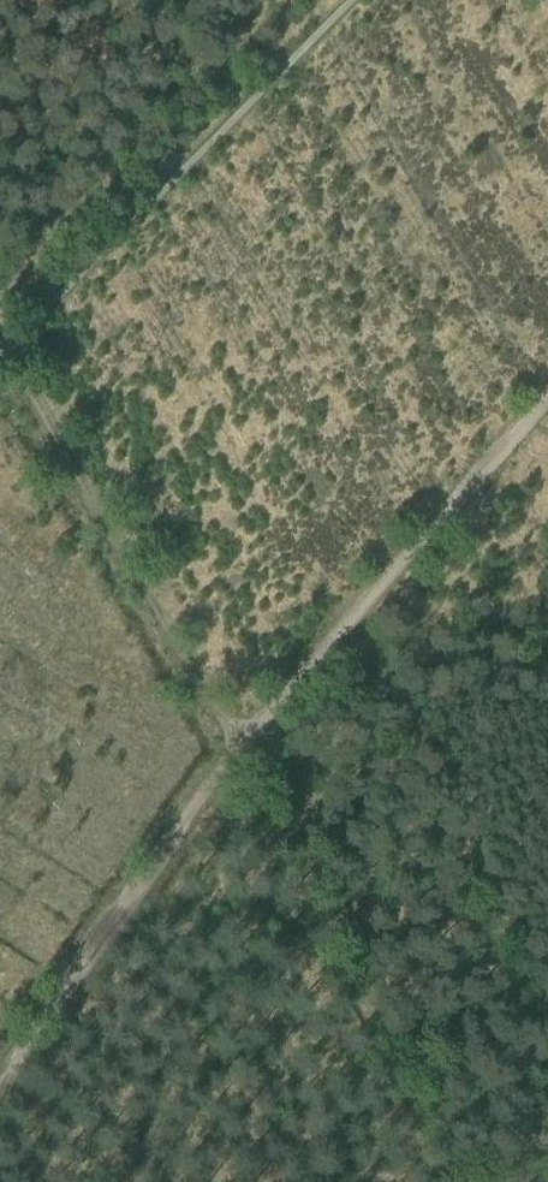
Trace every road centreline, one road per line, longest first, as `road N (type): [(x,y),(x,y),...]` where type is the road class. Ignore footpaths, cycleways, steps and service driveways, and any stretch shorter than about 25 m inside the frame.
road 1 (track): [(237,761),(0,348)]
road 2 (track): [(547,401),(237,761)]
road 3 (track): [(237,761),(0,1079)]

